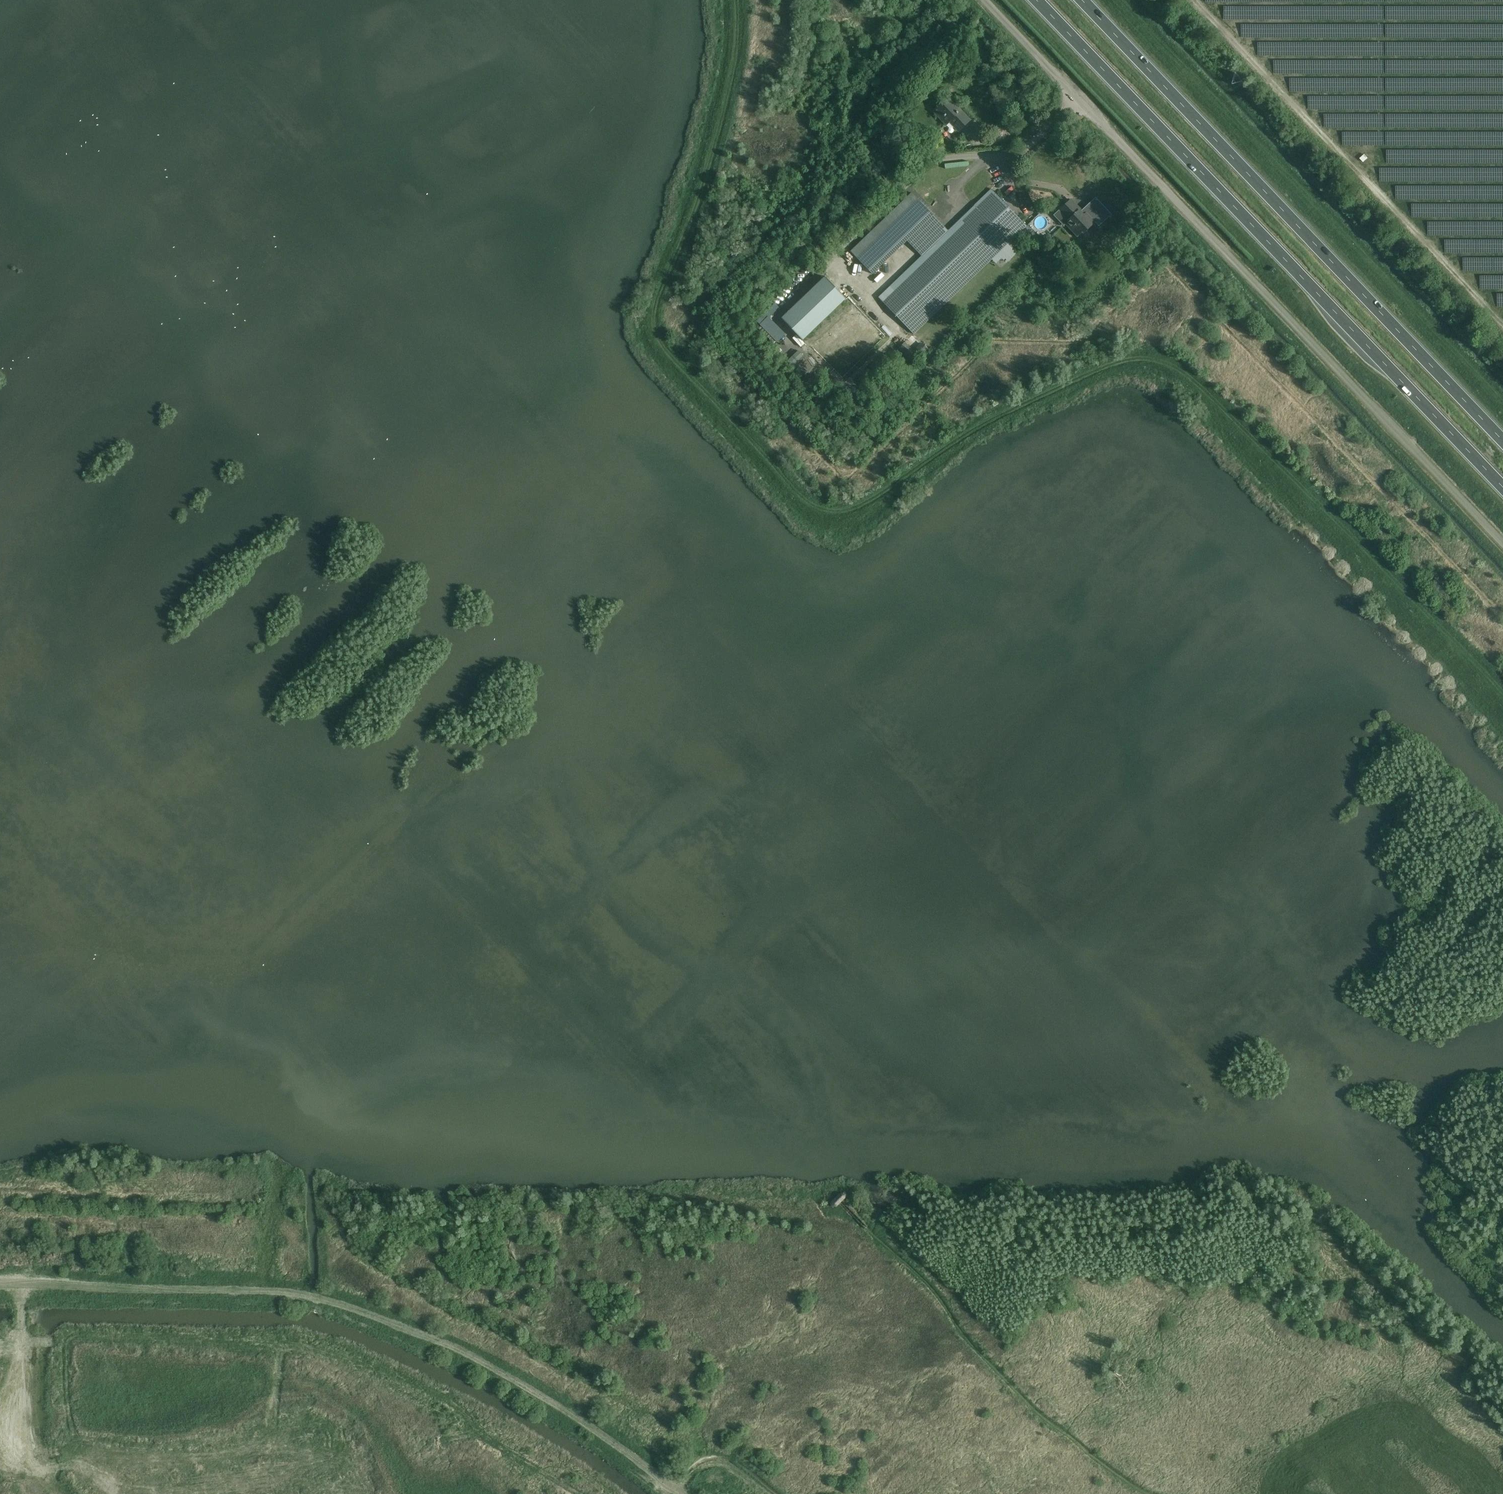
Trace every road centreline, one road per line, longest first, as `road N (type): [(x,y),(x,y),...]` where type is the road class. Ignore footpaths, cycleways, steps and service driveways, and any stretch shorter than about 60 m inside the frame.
road 1 (unclassified): [(1502,542),(986,0)]
road 2 (trunk): [(1038,0),(1502,486)]
road 3 (trunk): [(1502,438),(1083,0)]

